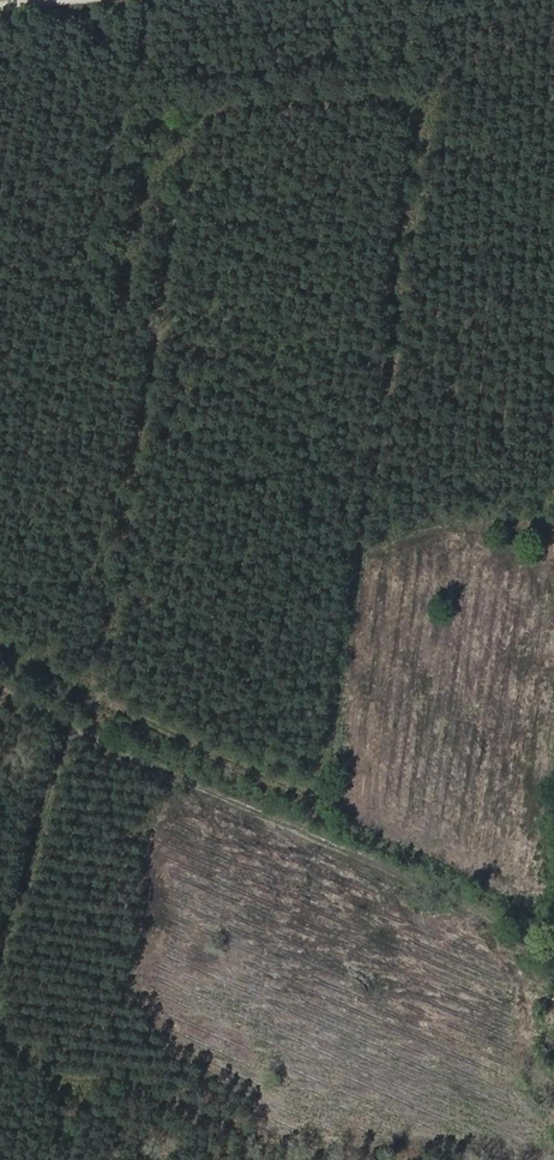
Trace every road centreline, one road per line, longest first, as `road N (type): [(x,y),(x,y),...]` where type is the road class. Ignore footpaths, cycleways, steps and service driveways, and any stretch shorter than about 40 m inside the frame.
road 1 (track): [(0,685),(469,907)]

